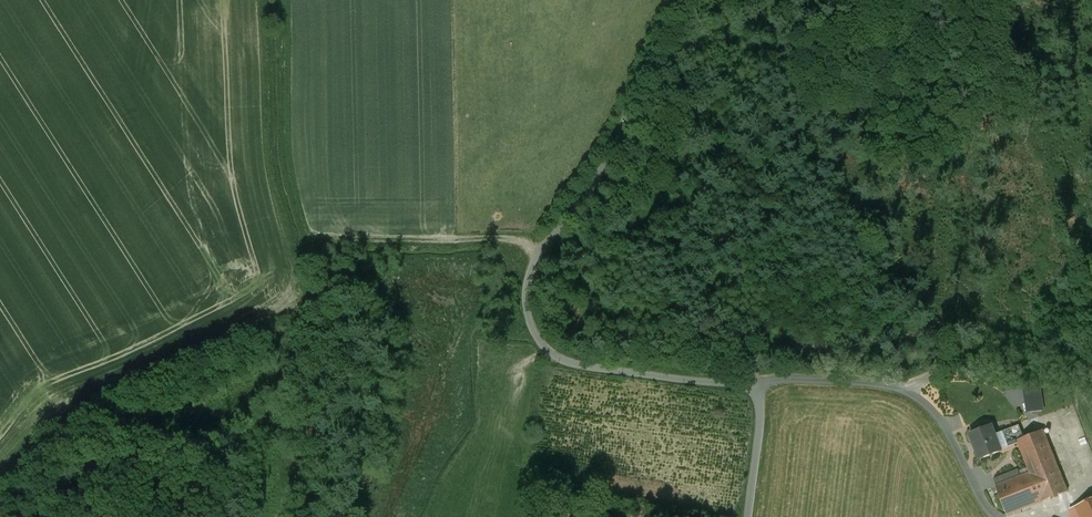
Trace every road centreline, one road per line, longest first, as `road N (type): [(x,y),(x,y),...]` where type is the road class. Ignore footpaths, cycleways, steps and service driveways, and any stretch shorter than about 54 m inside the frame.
road 1 (unclassified): [(678,0),(608,161),(534,263),(526,307),(539,340),(570,363),(757,384),(748,516)]

